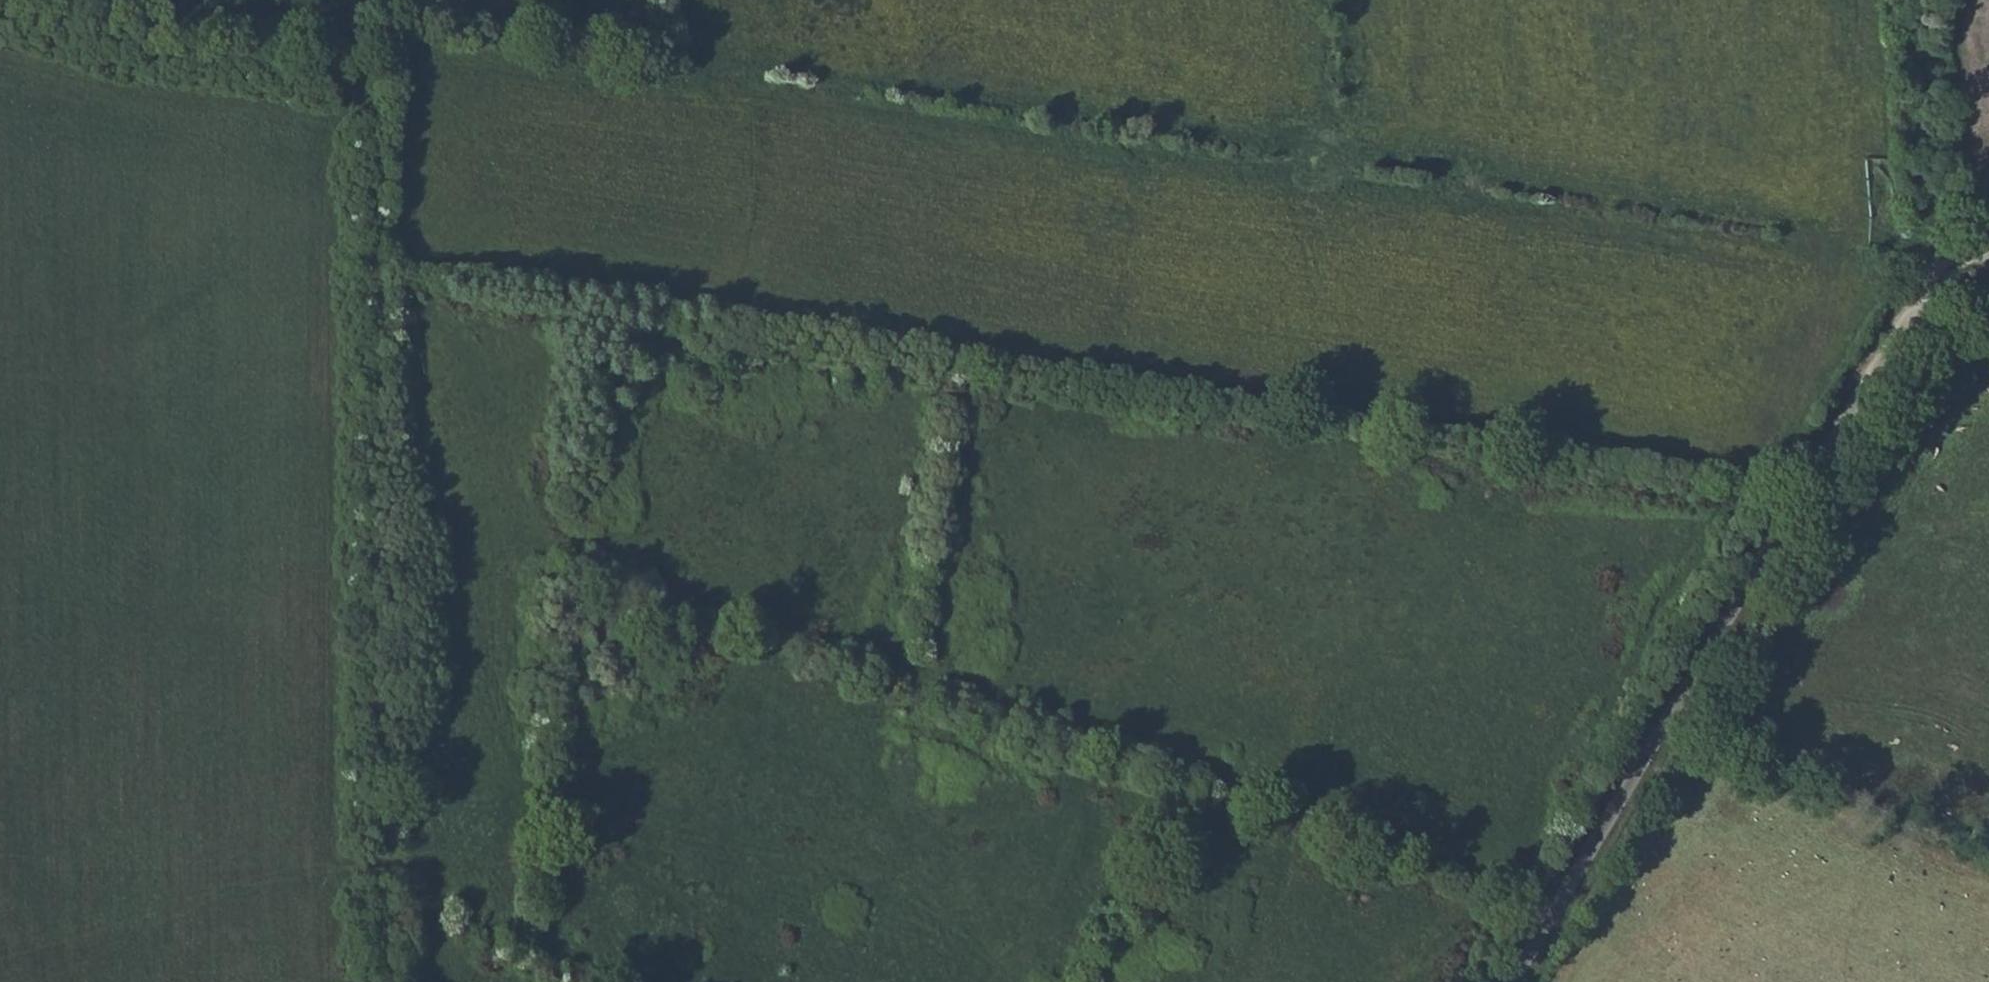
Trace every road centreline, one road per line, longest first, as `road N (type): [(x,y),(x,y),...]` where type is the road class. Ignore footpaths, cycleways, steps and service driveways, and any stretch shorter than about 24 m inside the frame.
road 1 (track): [(372,268),(1801,492)]
road 2 (unclassified): [(1511,981),(1801,492),(1943,277),(1988,294)]
road 3 (track): [(381,981),(372,268)]
road 4 (track): [(0,0),(376,72)]
road 5 (track): [(1943,277),(1922,0)]
road 6 (track): [(372,268),(376,72)]

